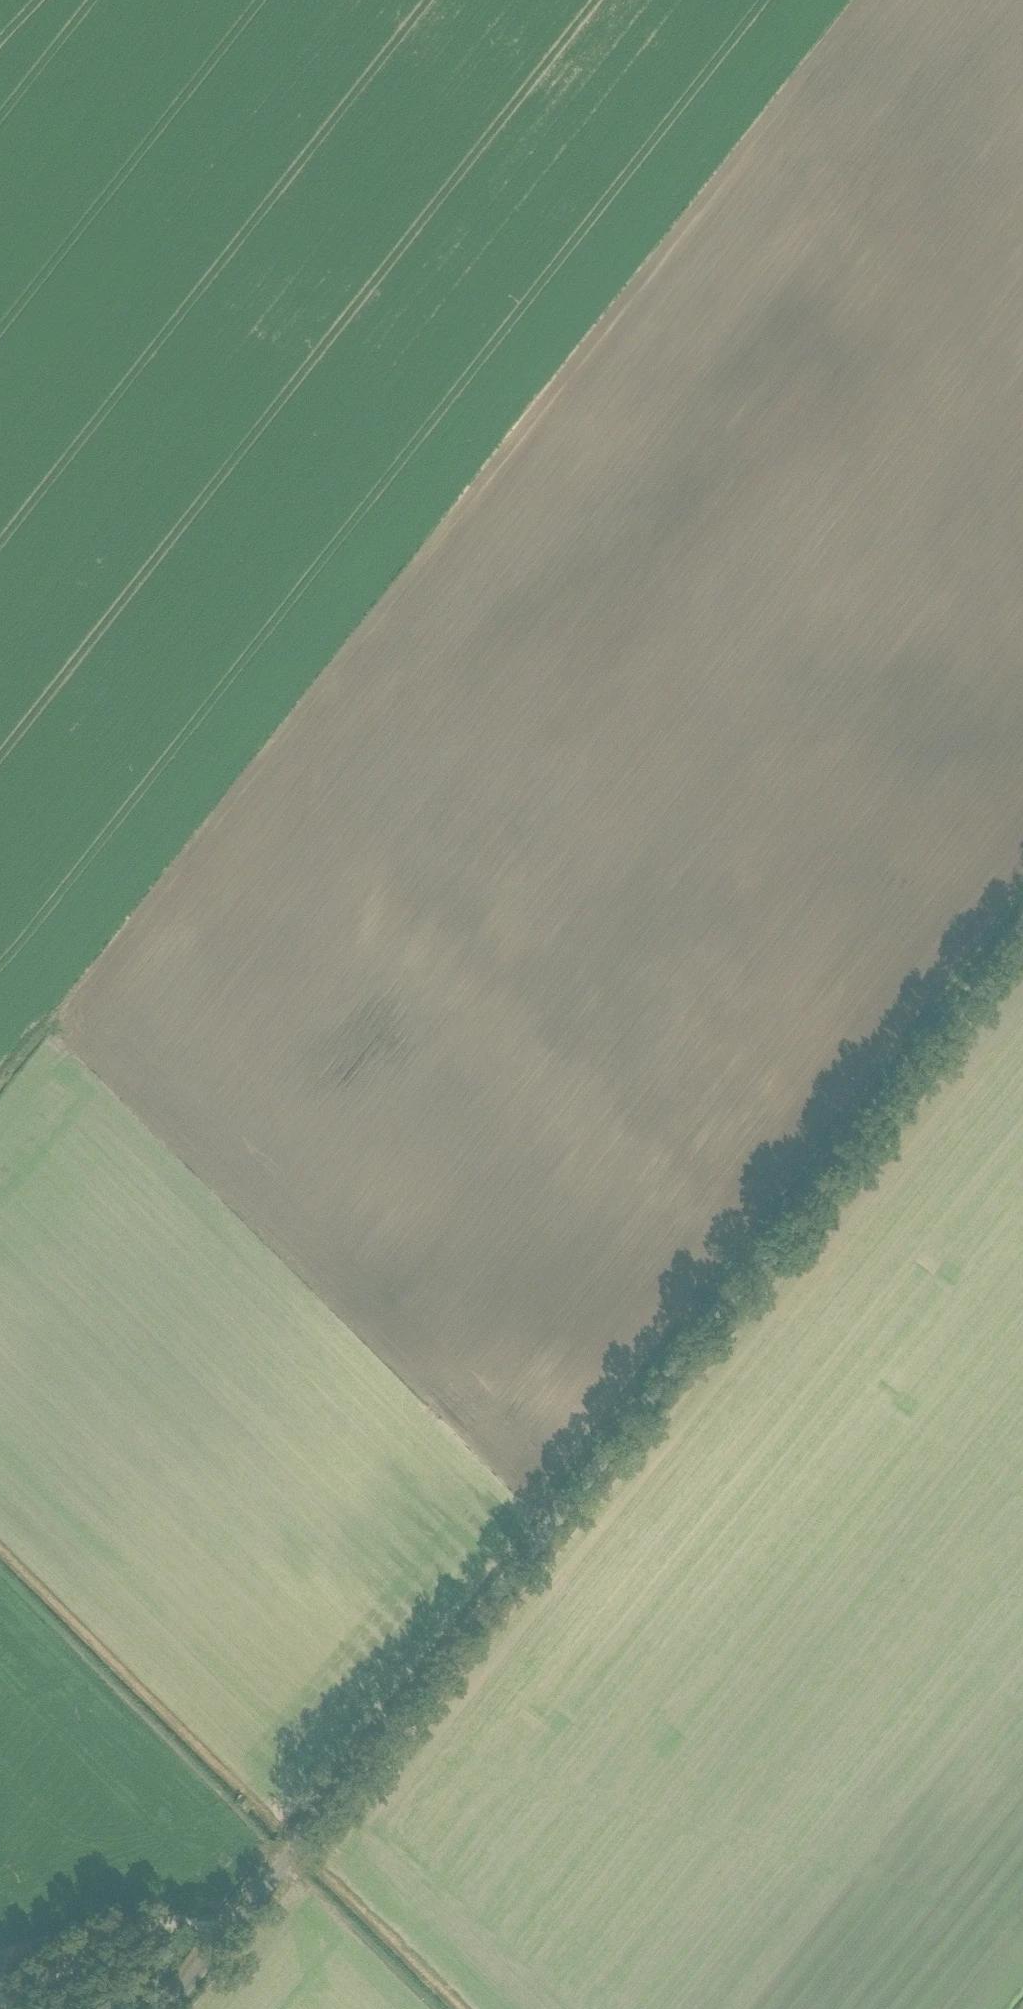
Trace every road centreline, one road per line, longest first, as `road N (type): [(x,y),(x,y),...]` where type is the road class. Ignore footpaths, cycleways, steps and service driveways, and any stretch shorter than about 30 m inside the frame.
road 1 (unclassified): [(167,2008),(1022,947)]

